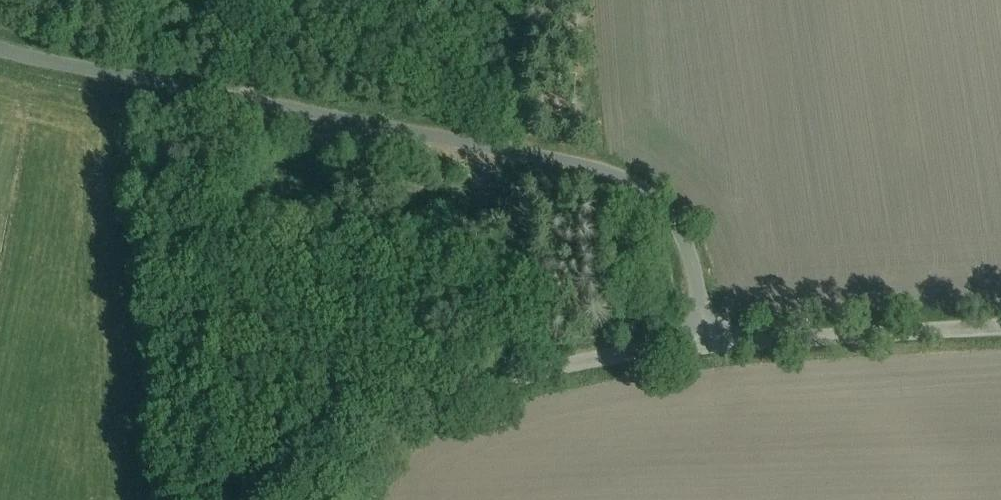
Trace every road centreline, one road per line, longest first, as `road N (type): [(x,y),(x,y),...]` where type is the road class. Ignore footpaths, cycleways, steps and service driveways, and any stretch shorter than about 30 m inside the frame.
road 1 (unclassified): [(705,344),(683,238),(623,178),(0,50)]
road 2 (track): [(299,0),(193,190),(184,242),(202,499)]
road 3 (unclassified): [(305,499),(366,449),(450,404),(616,356),(705,344)]
road 4 (unclassified): [(705,344),(1000,327)]

